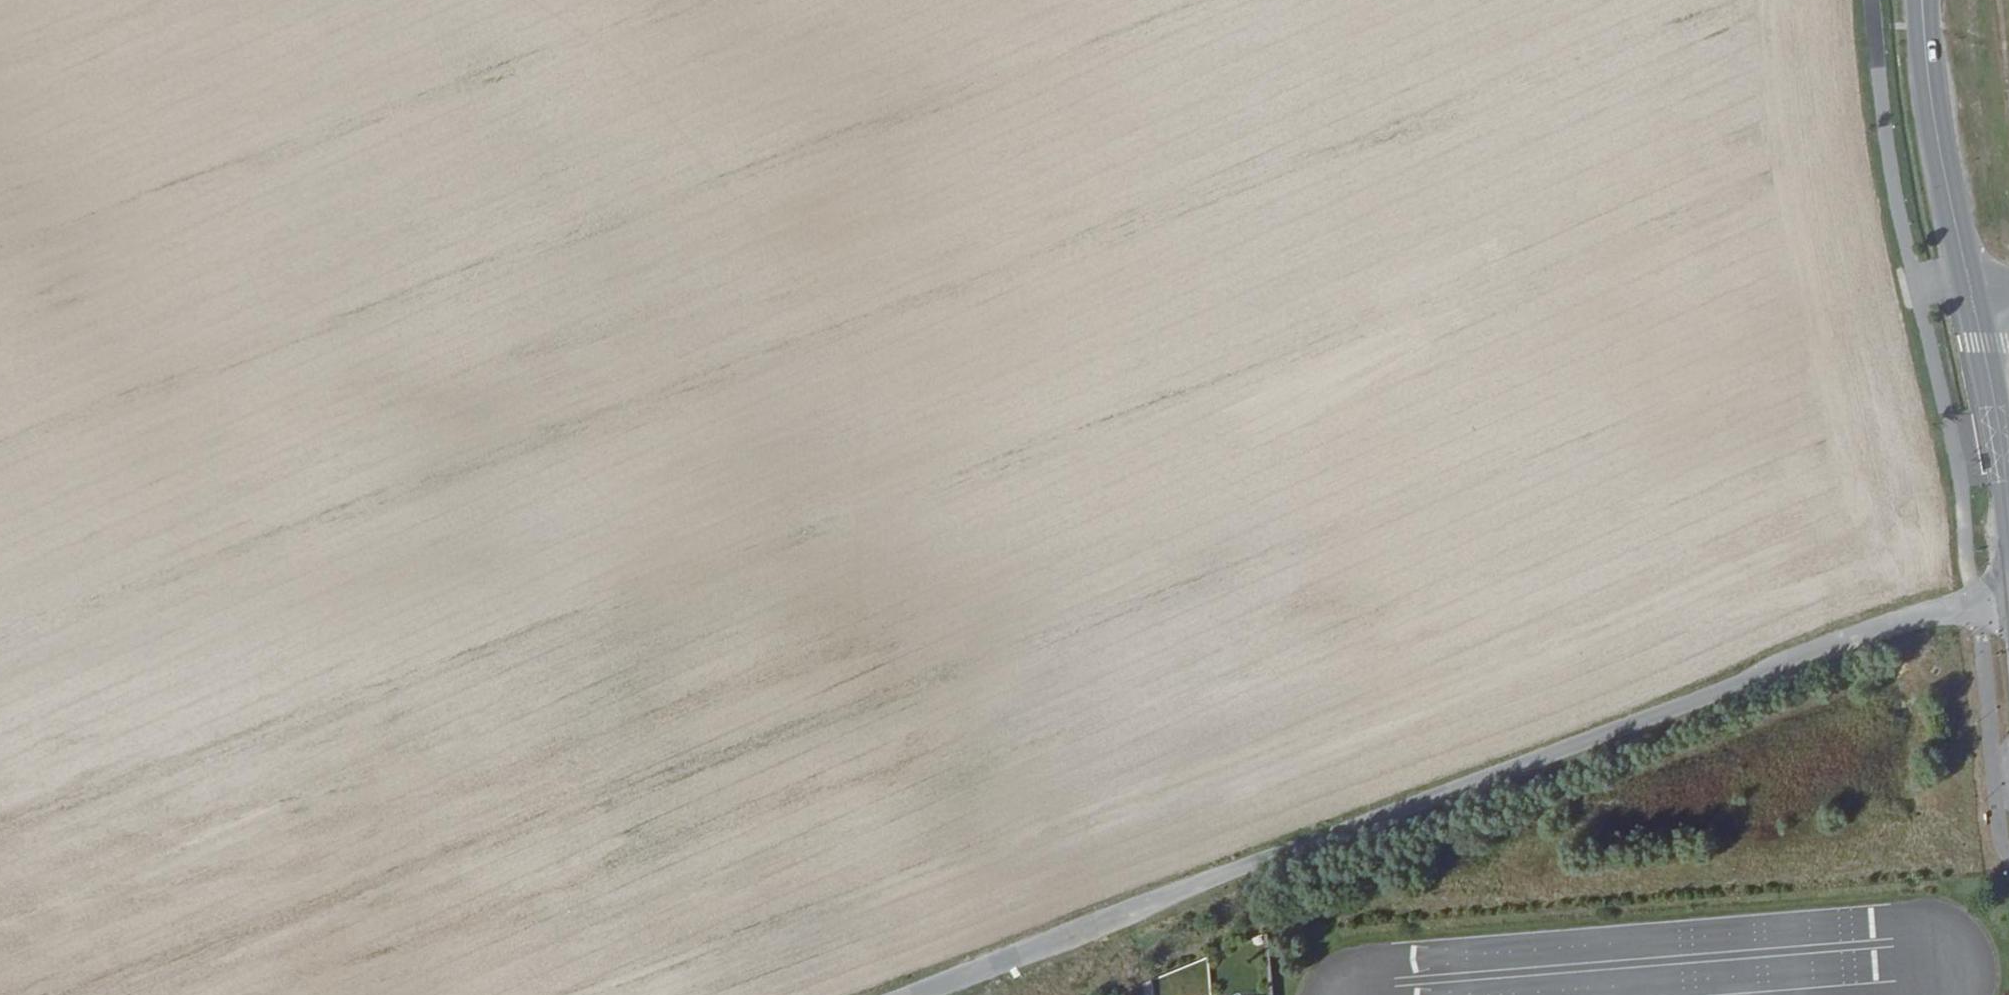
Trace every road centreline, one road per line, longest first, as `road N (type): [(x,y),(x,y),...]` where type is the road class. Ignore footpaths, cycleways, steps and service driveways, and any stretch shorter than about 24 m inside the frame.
road 1 (residential): [(2008,590),(1141,904),(914,994)]
road 2 (tertiary): [(1914,0),(1941,195),(1962,254)]
road 3 (tertiary): [(1962,254),(1930,0)]
road 4 (tertiary): [(1971,290),(2008,521)]

